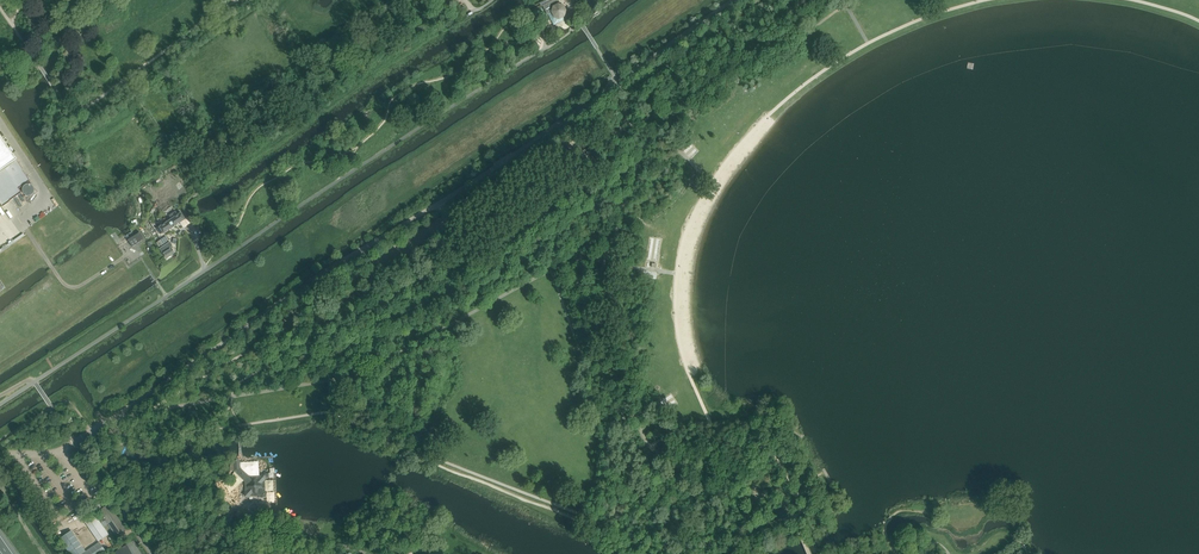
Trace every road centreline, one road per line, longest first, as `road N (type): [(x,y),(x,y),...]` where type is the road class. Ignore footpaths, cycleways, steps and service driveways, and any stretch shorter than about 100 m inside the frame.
road 1 (unclassified): [(0,454),(52,454),(77,442),(737,0)]

